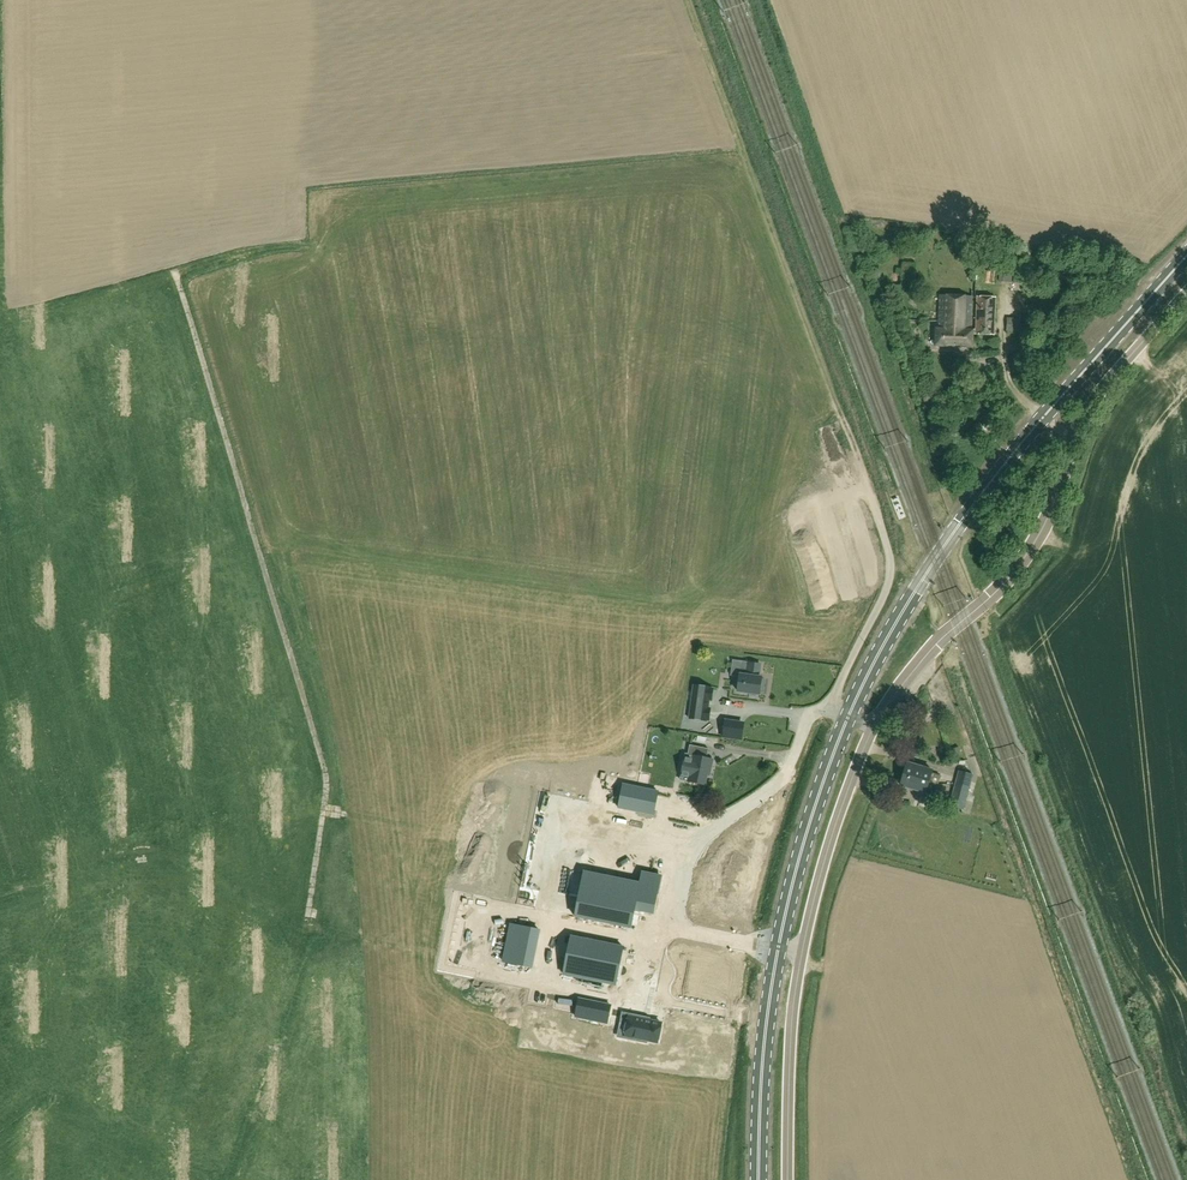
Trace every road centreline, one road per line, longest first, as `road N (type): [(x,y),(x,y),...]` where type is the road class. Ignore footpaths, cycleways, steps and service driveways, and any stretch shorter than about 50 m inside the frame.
road 1 (primary): [(756,1179),(767,1012),(788,902),(864,681),(1000,471),(1186,253)]
road 2 (unclassified): [(790,1179),(796,989),(820,878),(860,757),(910,672),(1027,554),(1082,421),(1186,292)]
road 3 (unknown): [(665,0),(657,37),(624,87),(0,212)]
road 4 (track): [(178,269),(323,769),(303,936)]
road 5 (track): [(579,856),(320,807)]

